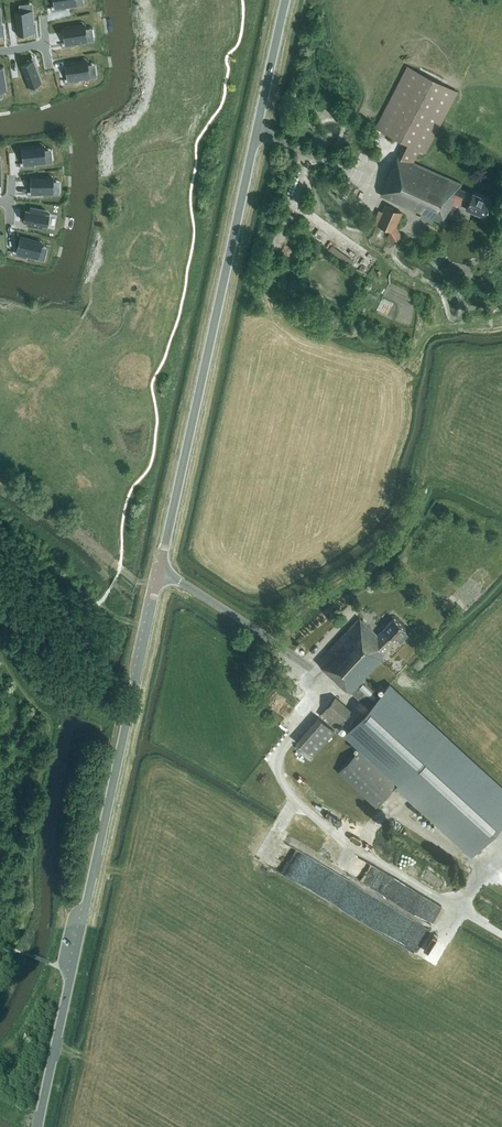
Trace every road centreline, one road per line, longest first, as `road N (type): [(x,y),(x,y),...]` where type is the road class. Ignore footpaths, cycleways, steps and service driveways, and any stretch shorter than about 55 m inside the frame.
road 1 (tertiary): [(38,1126),(285,0)]

